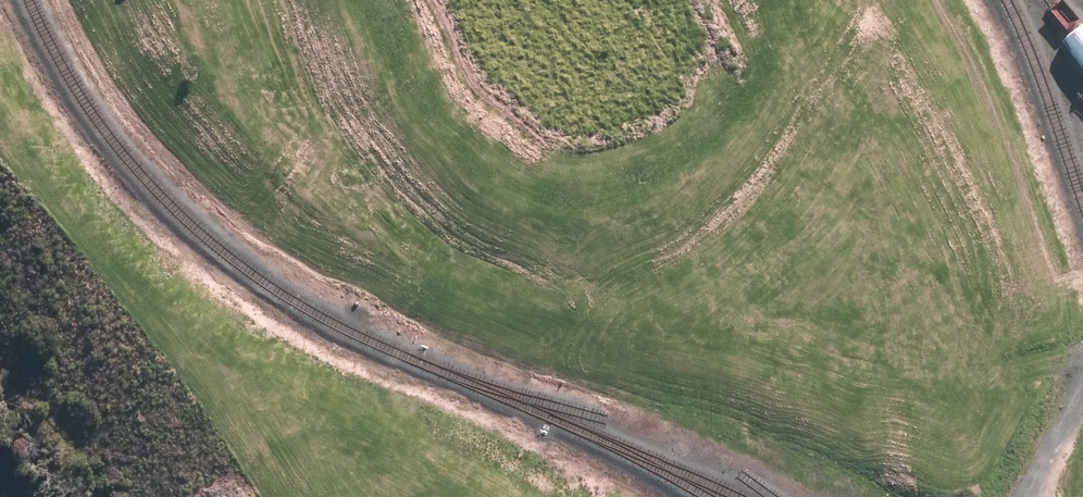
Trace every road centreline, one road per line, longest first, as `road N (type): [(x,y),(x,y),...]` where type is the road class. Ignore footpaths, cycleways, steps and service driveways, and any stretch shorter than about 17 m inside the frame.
road 1 (track): [(781,0),(817,100),(828,190),(783,250),(639,289),(547,284),(436,244),(308,159),(261,110),(209,0)]
road 2 (track): [(397,0),(409,40),(434,73),(515,145),(566,167),(624,168),(680,141),(740,74),(764,0)]

